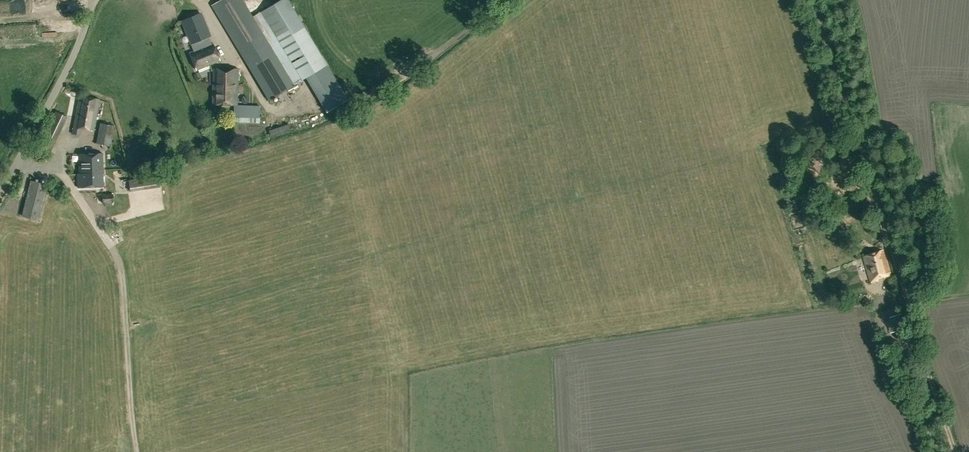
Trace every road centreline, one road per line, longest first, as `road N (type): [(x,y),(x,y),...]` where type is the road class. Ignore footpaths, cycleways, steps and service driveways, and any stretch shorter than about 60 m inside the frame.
road 1 (track): [(817,0),(957,451)]
road 2 (track): [(78,195),(123,275),(137,451)]
road 3 (unclassified): [(0,191),(67,70),(92,0)]

